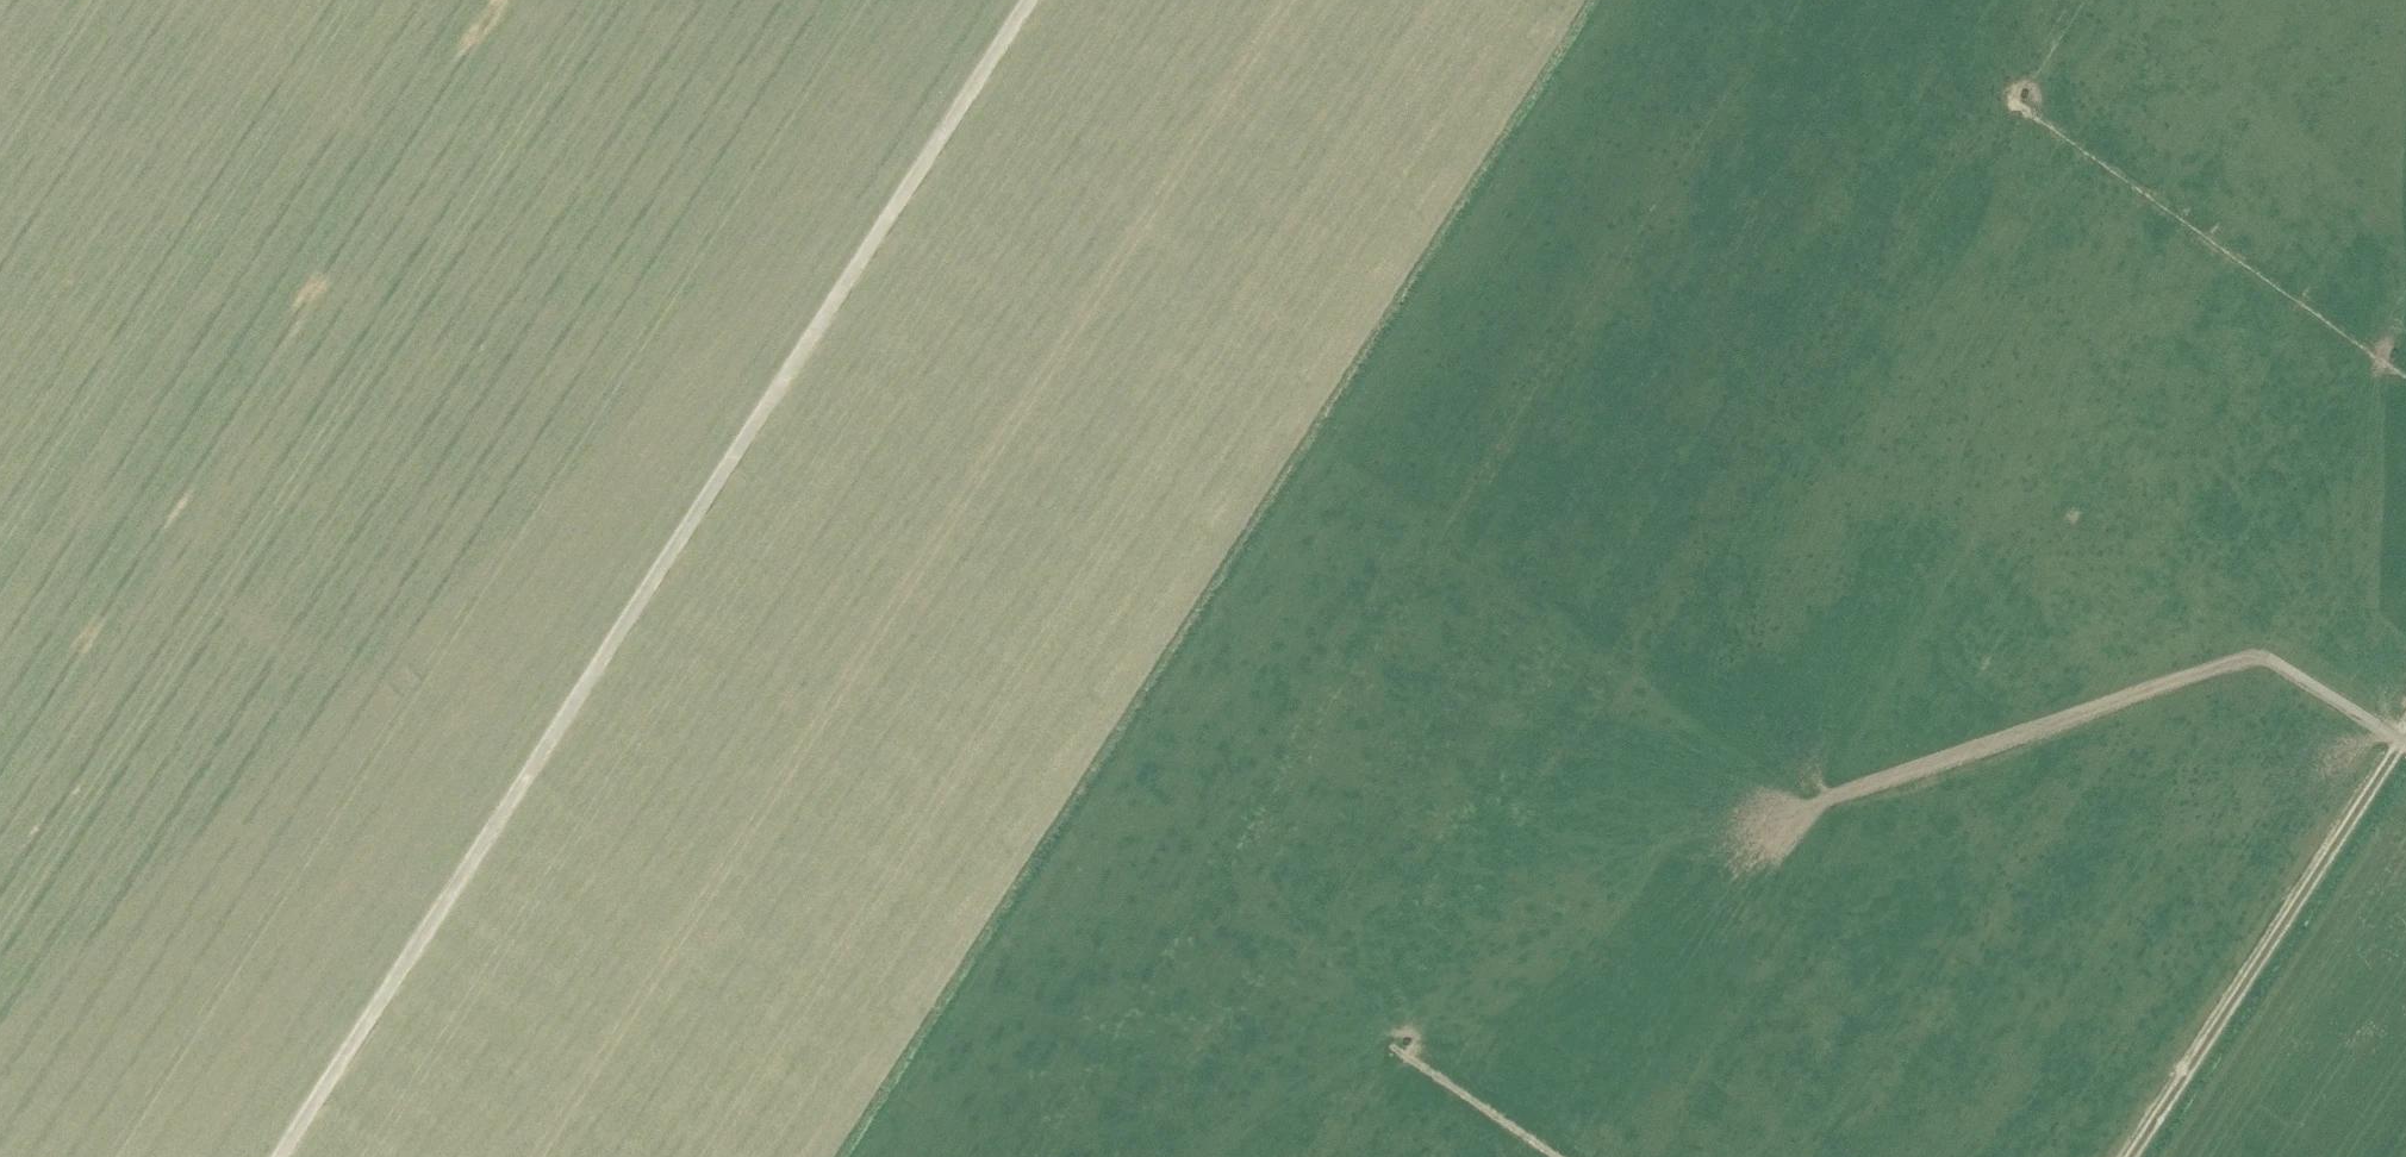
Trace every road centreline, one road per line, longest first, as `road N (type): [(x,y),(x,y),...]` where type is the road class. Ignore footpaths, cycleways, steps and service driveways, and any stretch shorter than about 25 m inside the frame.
road 1 (track): [(2405,739),(2135,1156)]

